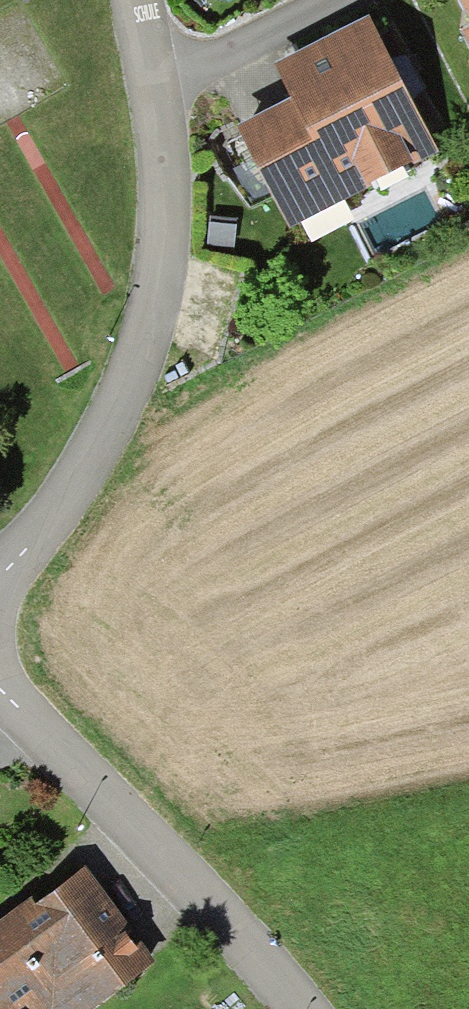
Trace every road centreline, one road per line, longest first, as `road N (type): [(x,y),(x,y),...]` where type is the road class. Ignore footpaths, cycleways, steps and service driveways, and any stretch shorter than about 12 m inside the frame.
road 1 (residential): [(148,87),(158,133),(156,283),(100,425),(0,576)]
road 2 (residential): [(0,697),(279,1008)]
road 3 (residential): [(148,87),(320,0)]

